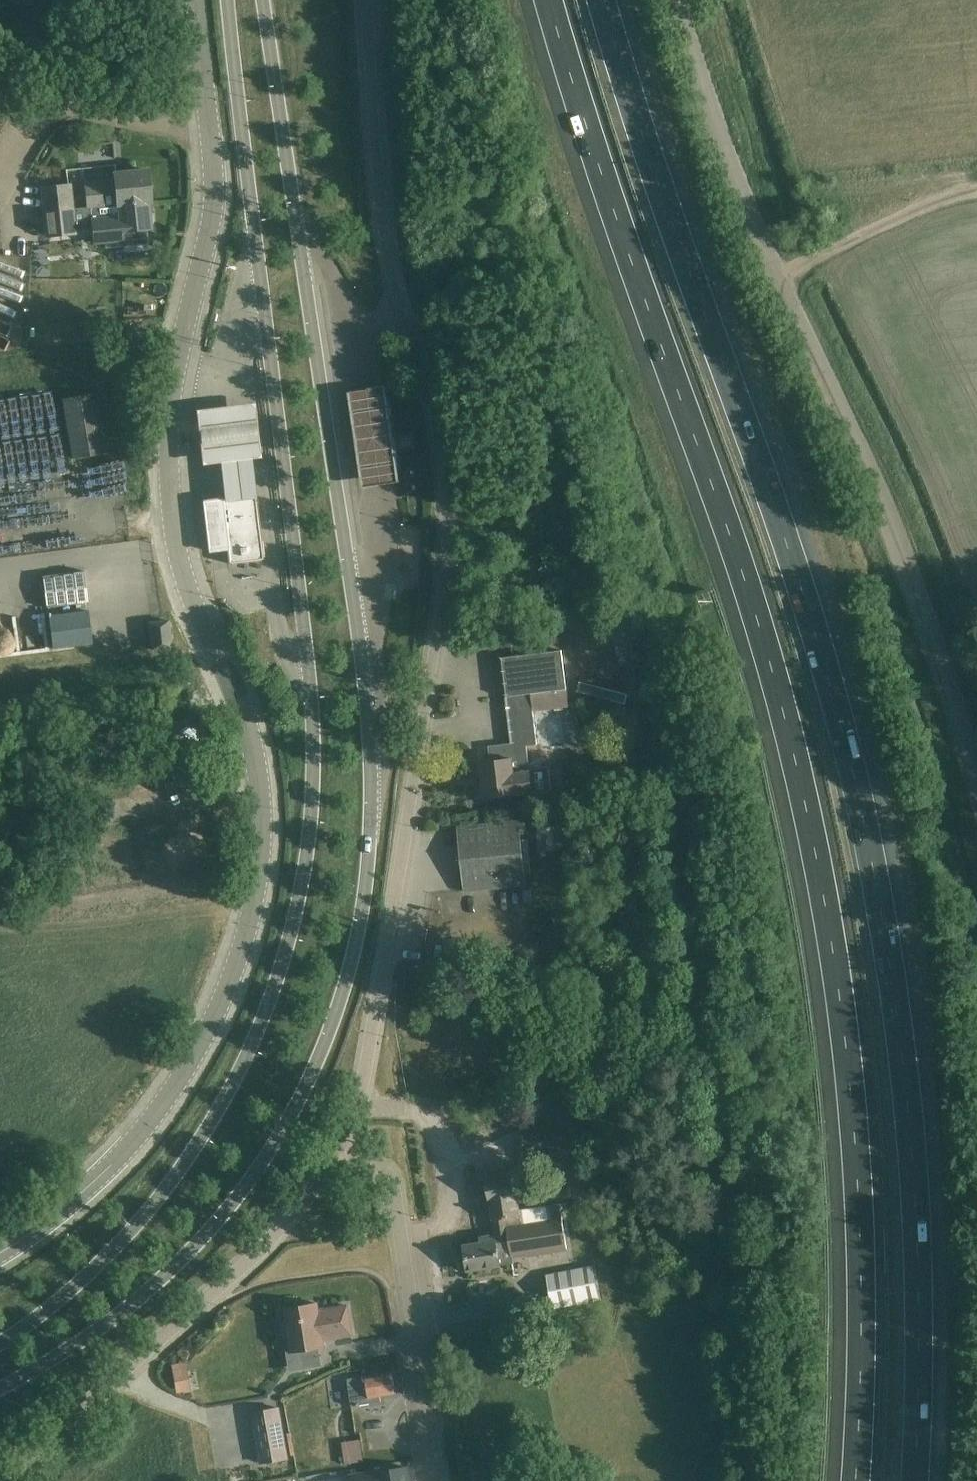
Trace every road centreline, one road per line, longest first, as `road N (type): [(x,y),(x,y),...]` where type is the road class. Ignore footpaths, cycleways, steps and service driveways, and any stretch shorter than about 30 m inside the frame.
road 1 (primary): [(0,1389),(93,1339),(222,1222),(302,1100),(350,977),(369,809),(367,719),(263,0)]
road 2 (motorway): [(915,1480),(911,1154),(876,877),(830,679),(602,0)]
road 3 (motorway): [(548,0),(627,249),(726,521),(808,809),(850,1084),(859,1249),(855,1480)]
road 4 (primary): [(231,0),(309,676),(309,835),(269,996),(222,1116),(162,1200),(95,1270),(0,1344)]
road 5 (unclassified): [(0,1254),(76,1200),(160,1110),(204,1038),(260,883),(255,749),(190,592),(168,476),(181,338),(215,202),(208,132)]
road 6 (unclassified): [(370,0),(376,173),(397,306),(428,393),(444,476),(445,539),(383,1000),(333,1156)]
road 7 (unclassified): [(976,776),(681,0)]
road 8 (unclassified): [(0,1474),(265,1248),(304,1205),(333,1156)]
road 9 (unclassified): [(440,1480),(402,1190),(395,1174),(333,1156)]
road 10 (track): [(976,189),(941,198),(782,276)]
road 11 (unclassified): [(208,132),(0,94)]
road 12 (unclassified): [(208,132),(196,0)]

